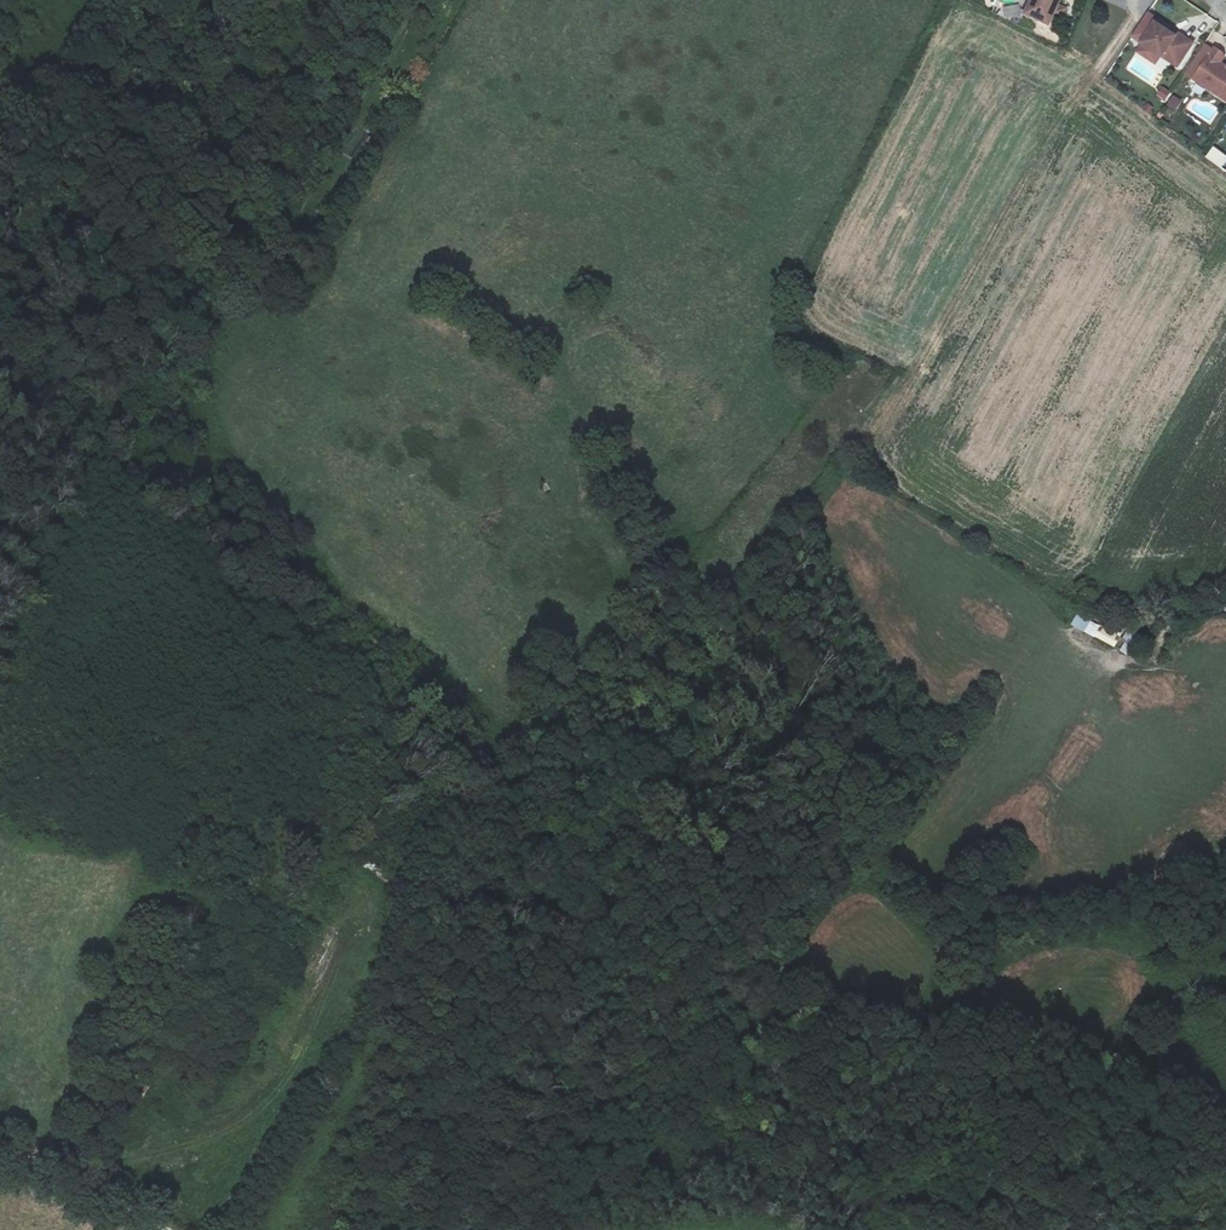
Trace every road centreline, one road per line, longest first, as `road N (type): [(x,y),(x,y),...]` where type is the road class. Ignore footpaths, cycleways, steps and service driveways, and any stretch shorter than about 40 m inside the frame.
road 1 (track): [(1144,2),(1060,121),(903,395)]
road 2 (track): [(168,1229),(0,1149)]

